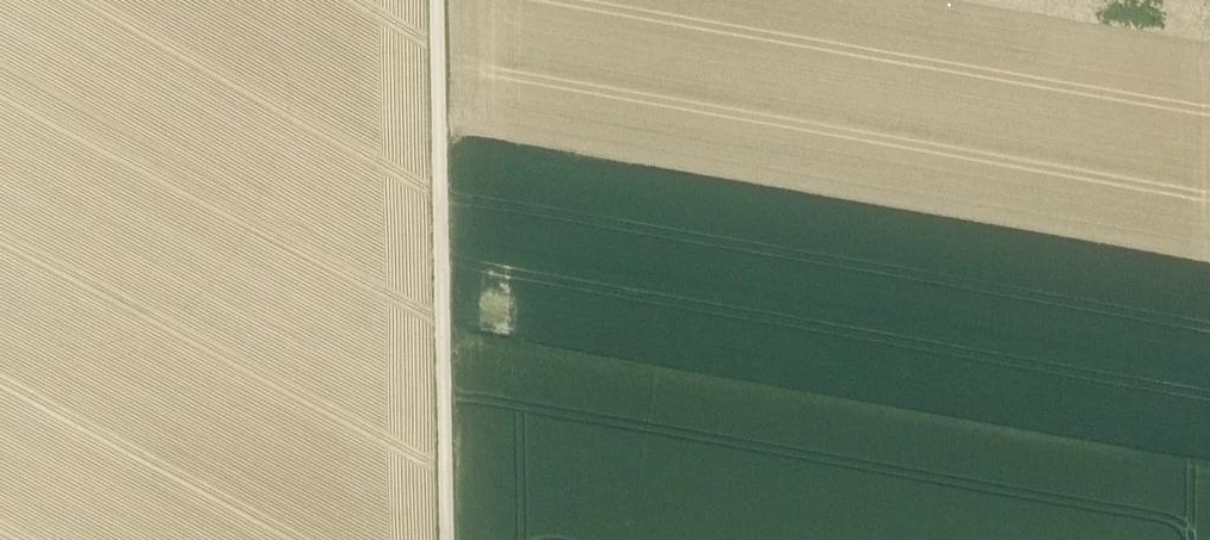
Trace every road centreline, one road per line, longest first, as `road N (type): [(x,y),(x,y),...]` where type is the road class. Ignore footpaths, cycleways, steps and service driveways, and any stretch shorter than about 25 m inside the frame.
road 1 (track): [(436,0),(447,539)]

